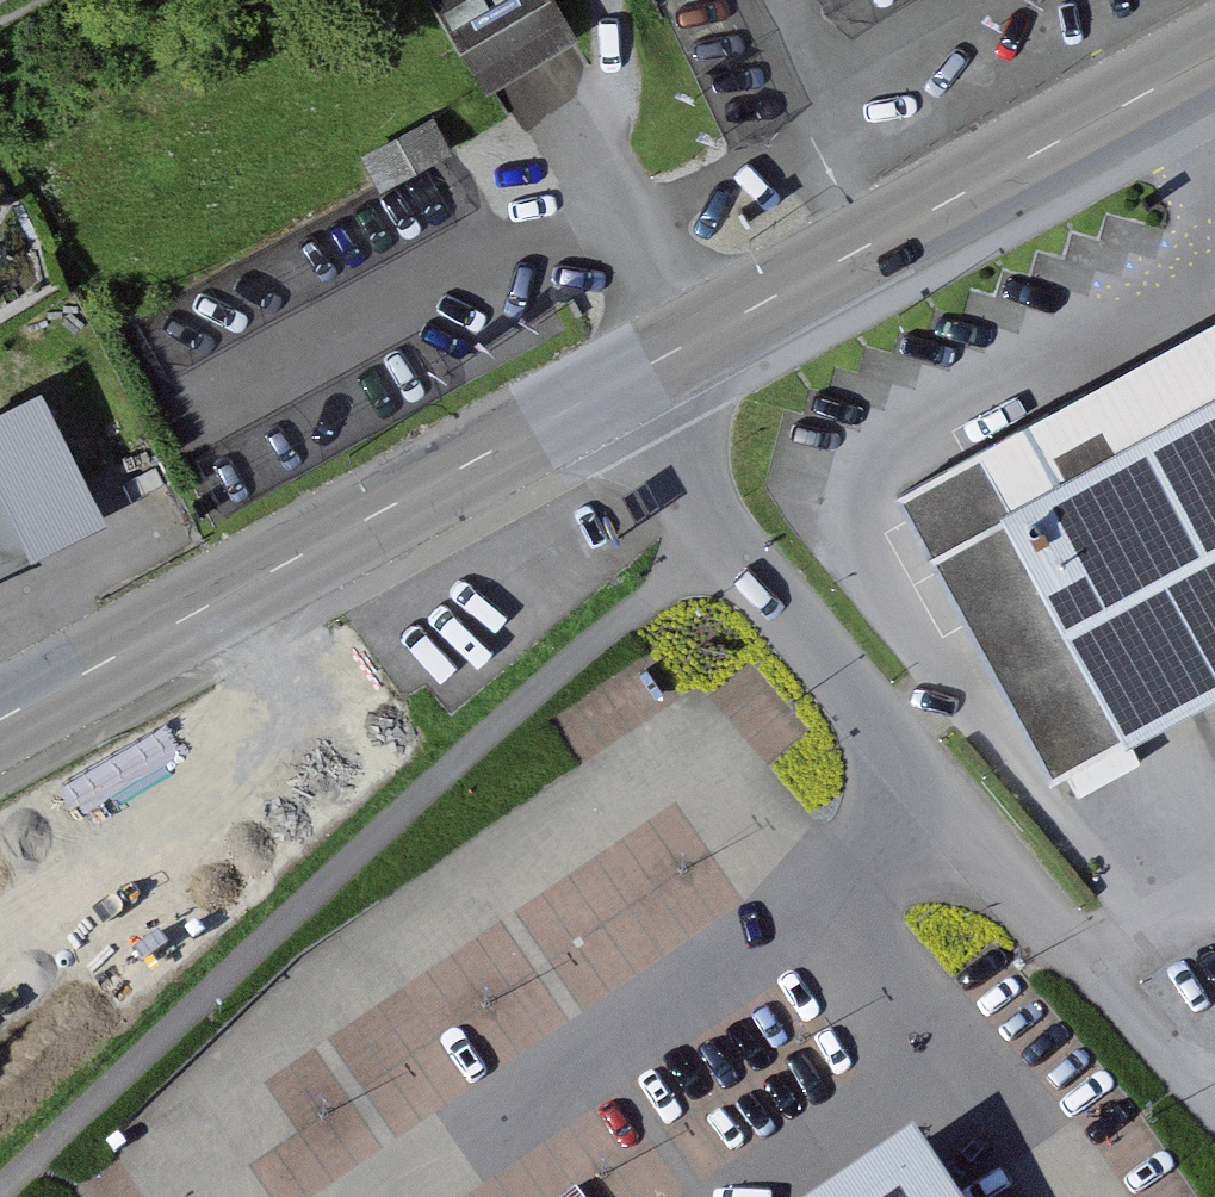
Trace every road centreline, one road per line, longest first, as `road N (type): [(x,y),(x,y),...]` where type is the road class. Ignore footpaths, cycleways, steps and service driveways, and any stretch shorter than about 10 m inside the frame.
road 1 (residential): [(726,540),(539,691),(1,1196)]
road 2 (primary): [(0,725),(623,384)]
road 3 (primary): [(623,384),(1214,64)]
road 4 (residential): [(1093,974),(726,540)]
road 5 (track): [(607,0),(609,53),(586,149),(702,343)]
road 6 (unclassified): [(1214,1123),(1093,974)]
road 7 (residential): [(726,540),(623,384)]

